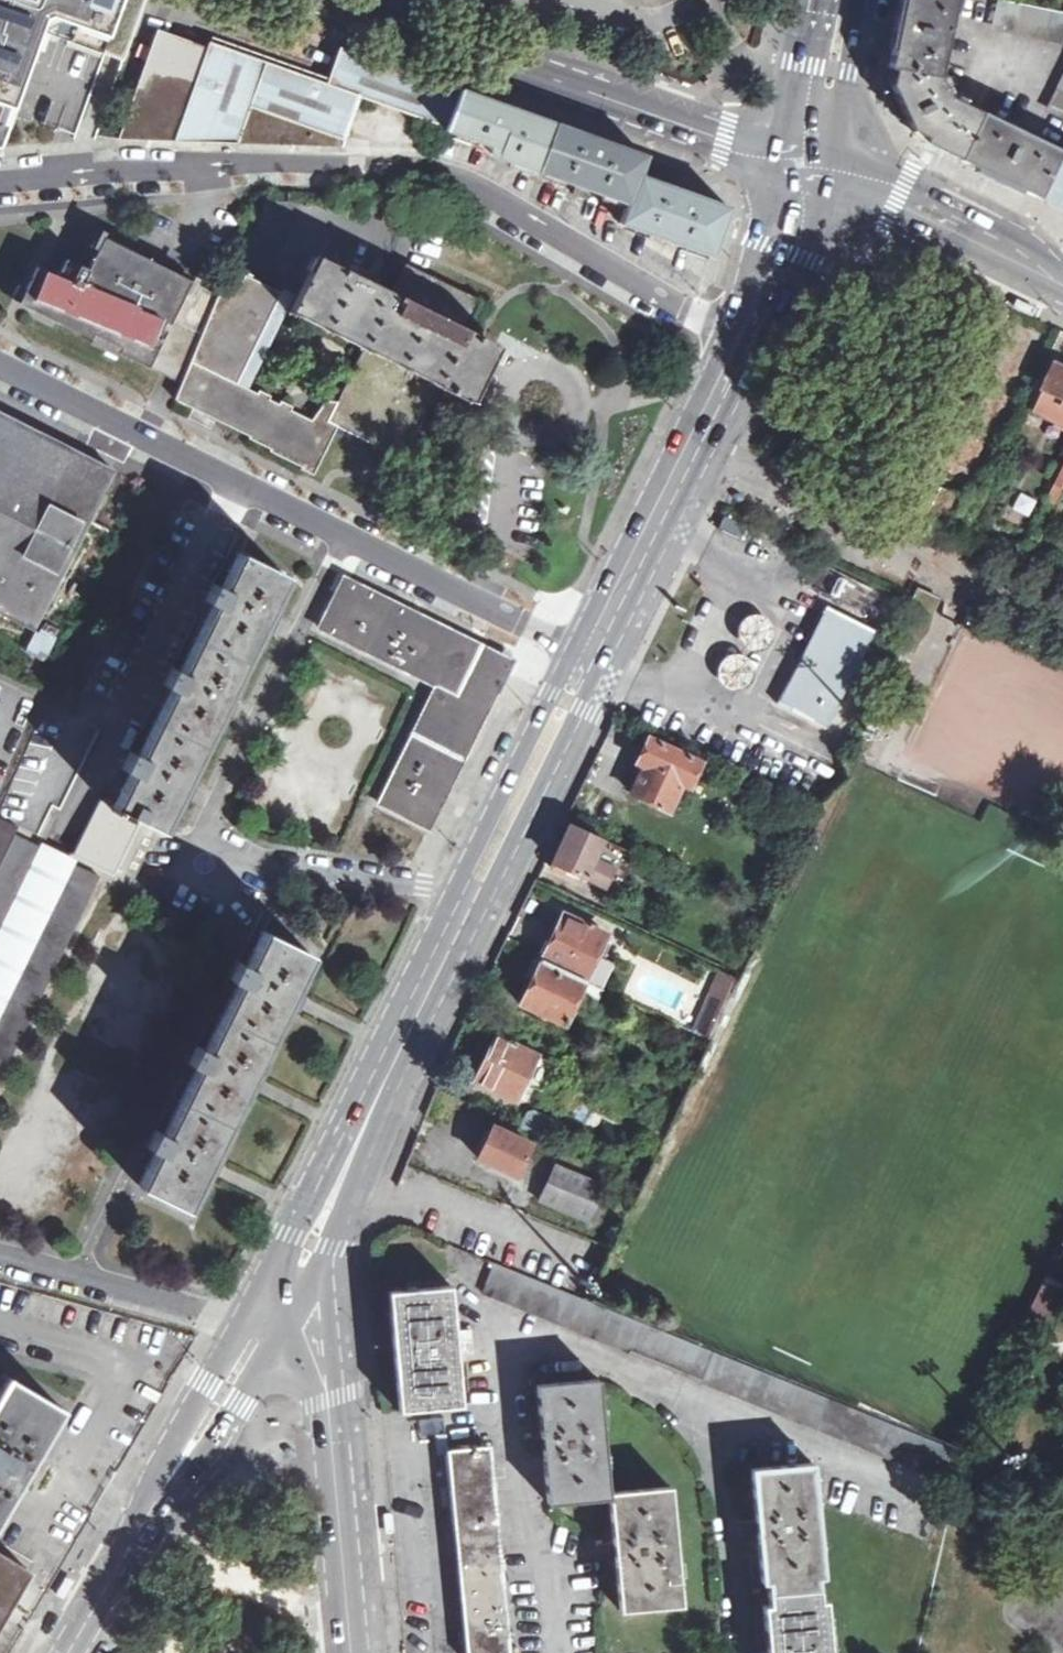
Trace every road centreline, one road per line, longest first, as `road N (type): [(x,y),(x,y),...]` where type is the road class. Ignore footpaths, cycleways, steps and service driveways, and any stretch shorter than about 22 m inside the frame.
road 1 (tertiary): [(332,1252),(495,890),(771,342),(838,179)]
road 2 (residential): [(731,345),(453,181),(401,168),(226,168),(0,184)]
road 3 (tertiary): [(577,647),(290,1235)]
road 4 (residential): [(0,362),(577,647)]
road 5 (secondary): [(786,157),(343,0)]
road 6 (tertiary): [(731,345),(577,647)]
road 7 (tertiary): [(145,1514),(188,1489),(295,1319)]
road 8 (secondary): [(1062,285),(838,179)]
road 9 (tertiary): [(338,1432),(354,1652)]
road 10 (tertiary): [(243,1322),(158,1459),(145,1514)]
road 11 (tertiary): [(786,157),(731,345)]
road 12 (tertiary): [(838,179),(868,0)]
road 13 (tertiary): [(816,0),(786,157)]
road 14 (tertiary): [(145,1514),(67,1652)]
road 15 (tertiary): [(295,1319),(338,1432)]

